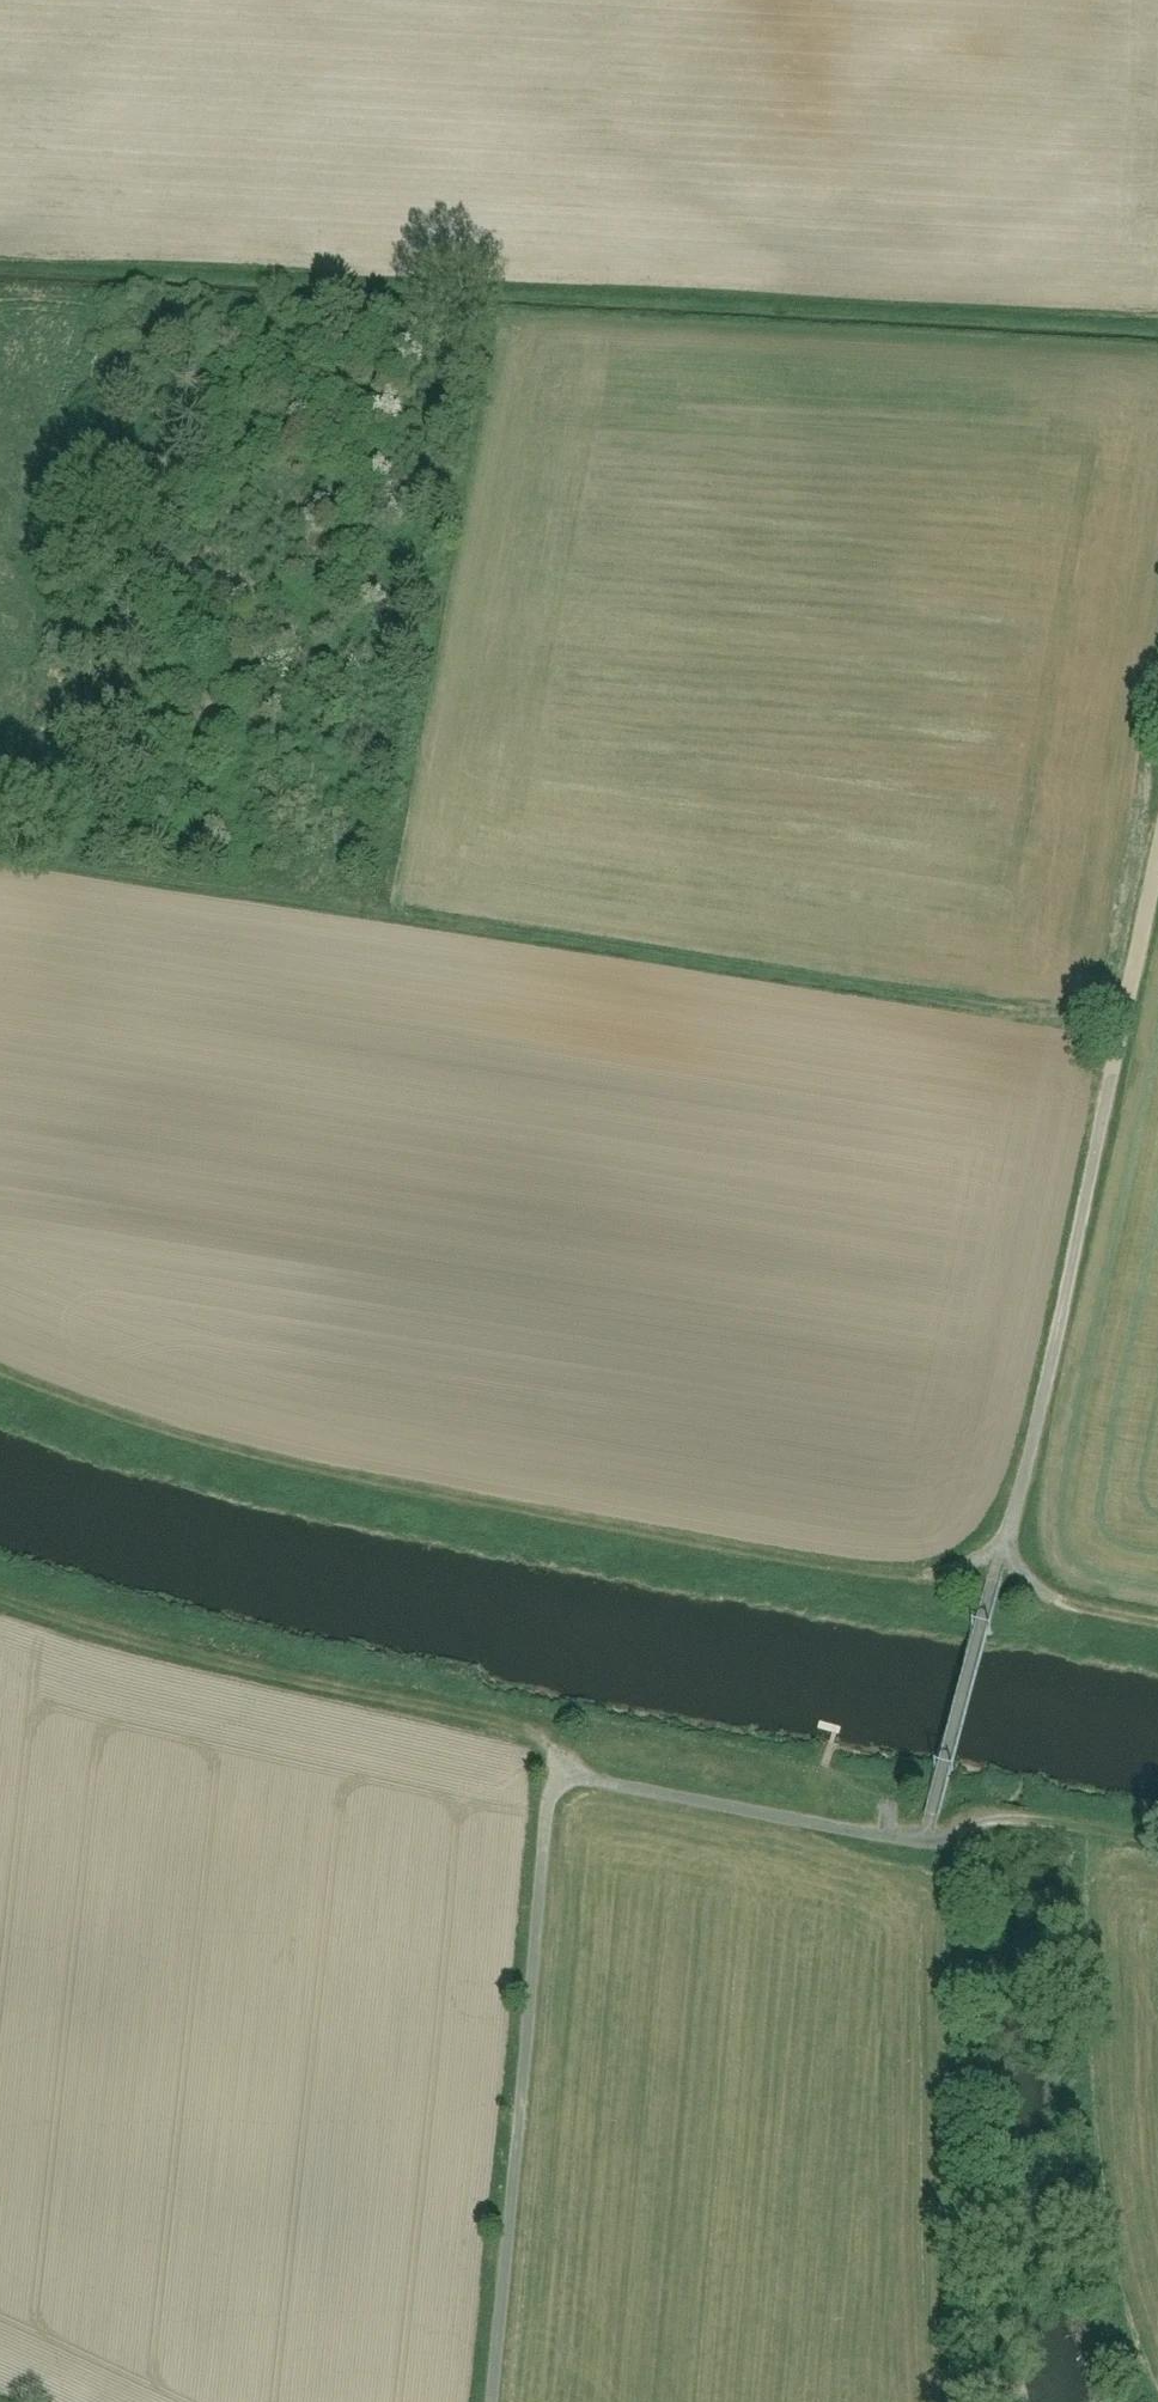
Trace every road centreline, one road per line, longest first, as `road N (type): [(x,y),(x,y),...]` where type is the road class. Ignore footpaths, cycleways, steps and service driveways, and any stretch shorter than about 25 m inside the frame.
road 1 (unclassified): [(1009,1548),(1157,882)]
road 2 (track): [(582,1780),(163,1671),(0,1617)]

